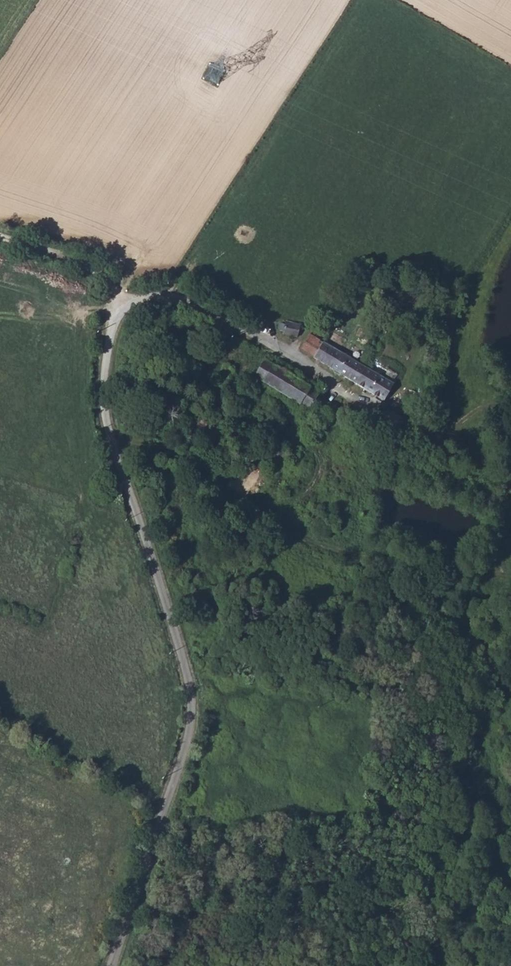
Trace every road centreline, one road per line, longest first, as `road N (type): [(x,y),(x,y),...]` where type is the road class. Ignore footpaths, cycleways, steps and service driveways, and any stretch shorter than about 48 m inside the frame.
road 1 (unclassified): [(111,965),(192,703),(101,401),(116,305),(161,294),(316,369)]
road 2 (track): [(109,437),(149,444),(320,547),(496,581)]
road 3 (track): [(116,305),(84,265),(0,238)]

